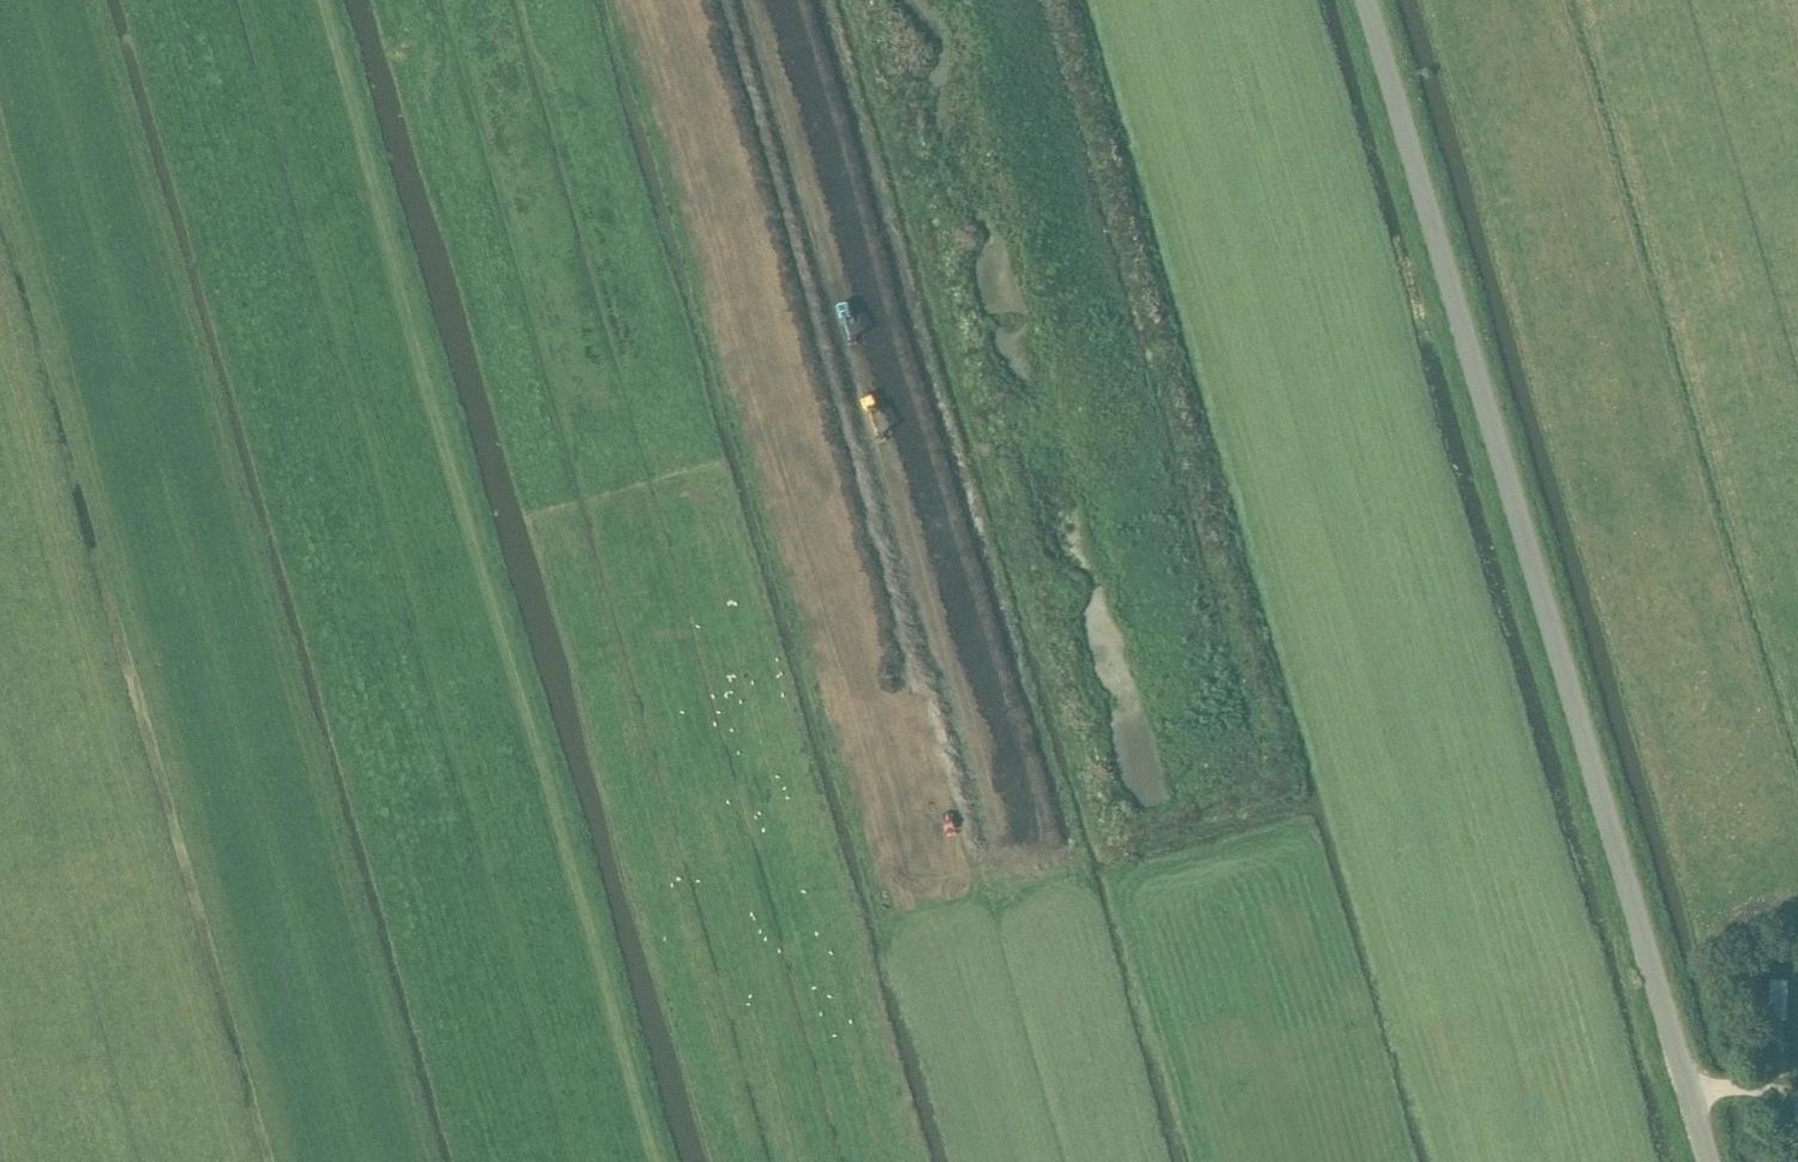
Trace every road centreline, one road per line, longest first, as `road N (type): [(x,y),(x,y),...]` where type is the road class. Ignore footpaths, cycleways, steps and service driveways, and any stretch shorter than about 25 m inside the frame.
road 1 (unclassified): [(1709,1161),(1375,0)]

